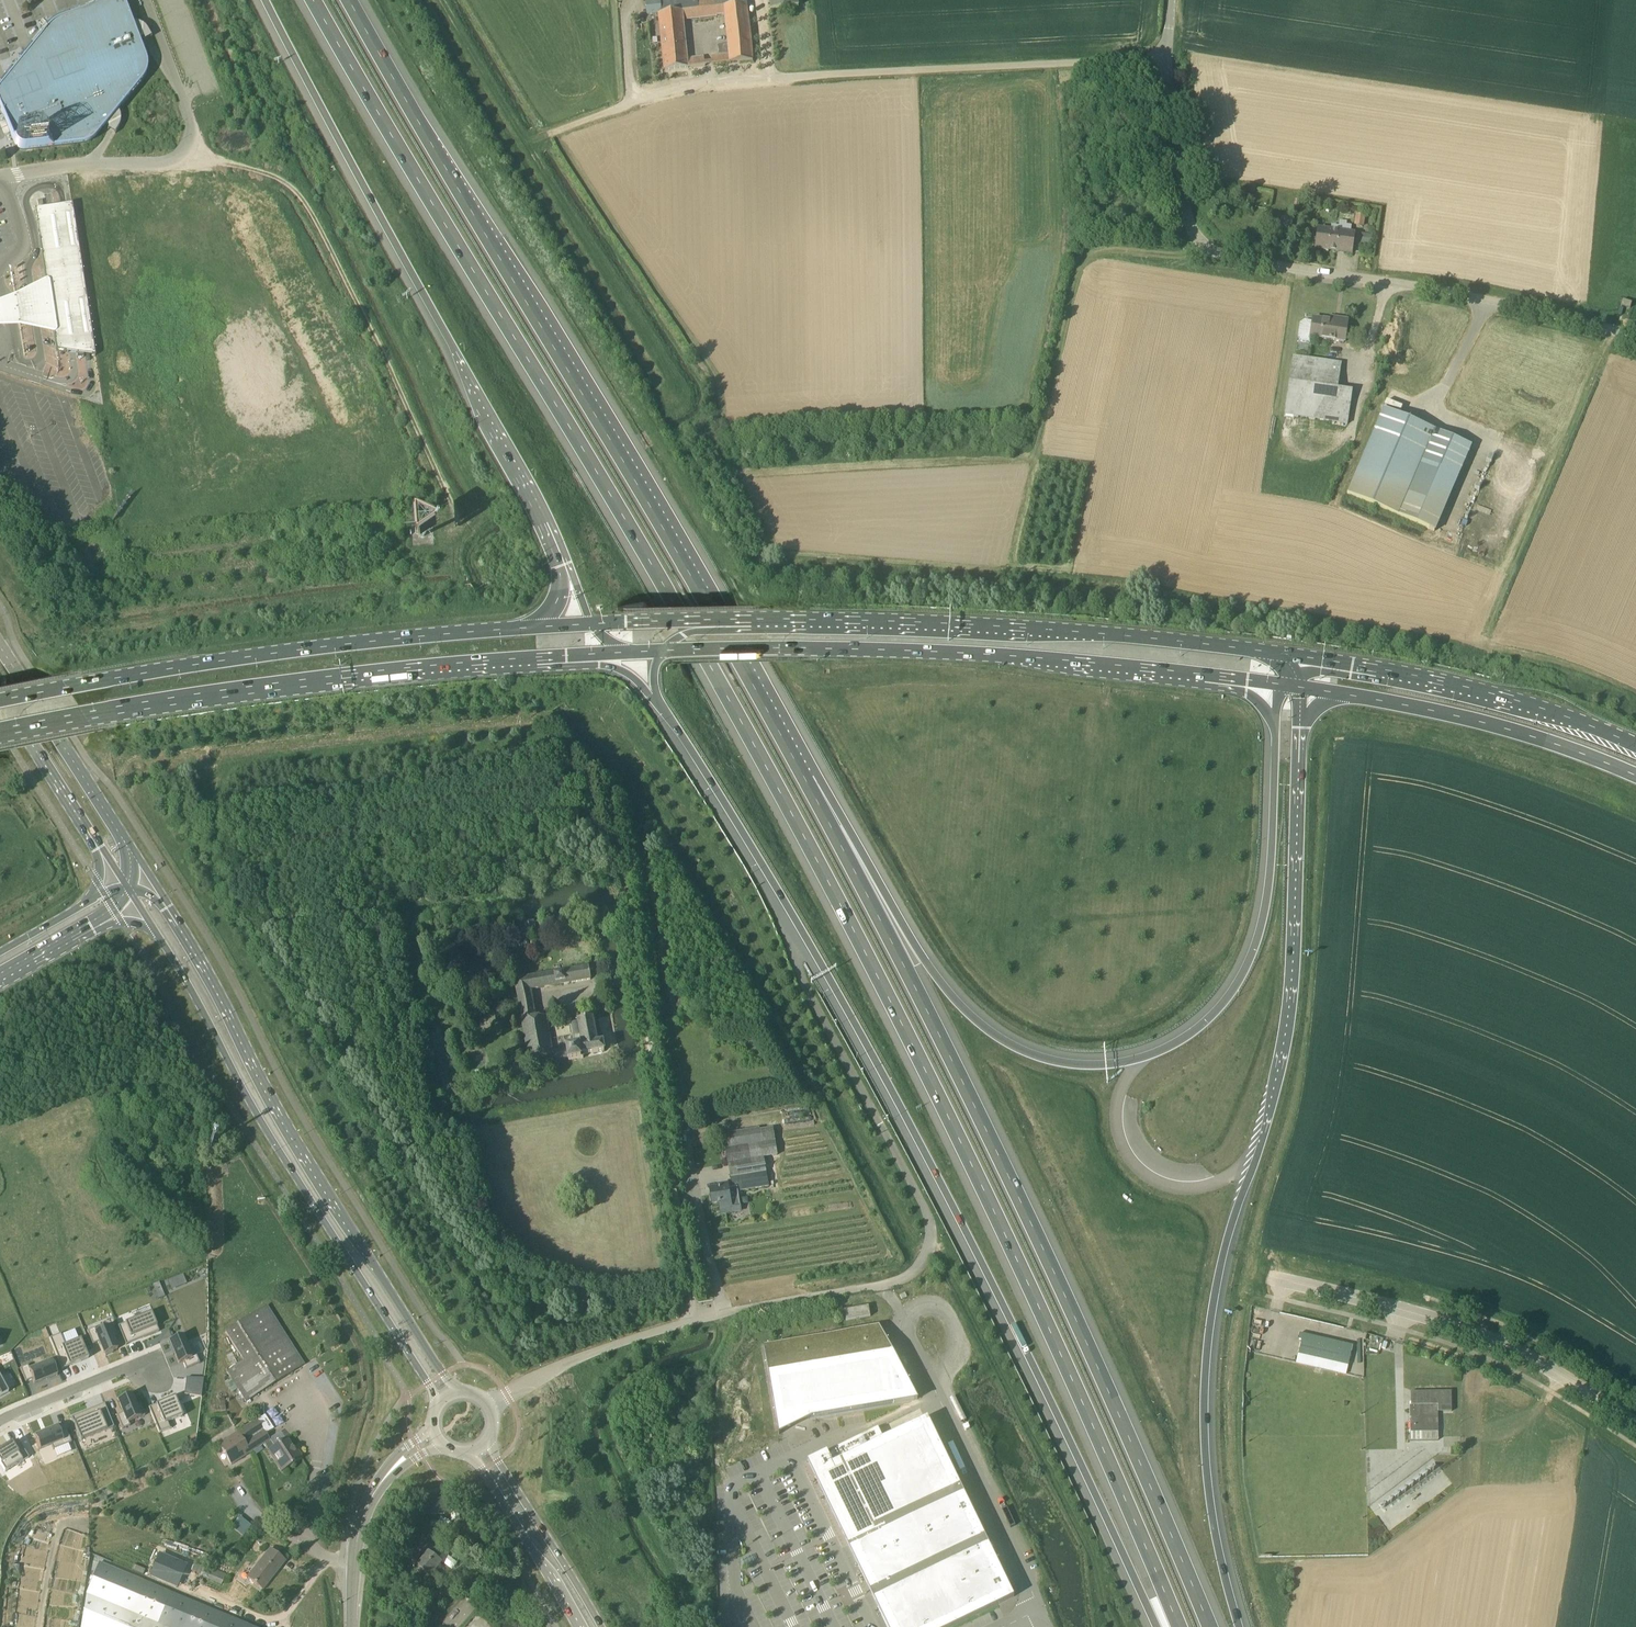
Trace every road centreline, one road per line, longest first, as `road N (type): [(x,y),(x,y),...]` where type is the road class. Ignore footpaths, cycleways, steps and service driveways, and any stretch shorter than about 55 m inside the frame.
road 1 (motorway): [(312,0),(606,485),(781,794),(1009,1244),(1177,1626)]
road 2 (motorway): [(659,705),(820,970),(953,1211),(1155,1626)]
road 3 (motorway): [(1239,1626),(1213,1521),(1205,1384),(1220,1269),(1265,1129),(1289,1013),(1301,687)]
road 4 (motorway): [(1211,1626),(1041,1243),(806,779)]
road 5 (motorway): [(806,779),(349,0)]
road 6 (motorway): [(1280,685),(1271,868),(1254,950),(1205,1022),(1132,1061),(1053,1061),(977,1021),(928,965),(806,779)]
road 7 (motorway): [(264,0),(566,564)]
road 8 (unclassified): [(1168,60),(765,80),(670,92),(538,140)]
road 9 (unclassified): [(1635,337),(1528,308),(1256,264),(1202,245),(1179,172),(1168,60)]
road 10 (trunk): [(664,652),(947,652),(1280,685)]
road 11 (primary): [(0,733),(351,675),(600,653)]
road 12 (residential): [(884,1132),(932,1235),(911,1276),(641,1337),(575,1360),(491,1407)]
road 13 (secondary): [(455,1391),(282,1114),(150,877)]
road 14 (secondary): [(132,893),(268,1135),(437,1402)]
road 15 (trunk): [(1294,656),(1037,628),(704,619)]
road 16 (primary): [(539,628),(260,656),(0,701)]
road 17 (track): [(462,526),(299,193),(279,179),(185,154)]
road 18 (trunk): [(1635,746),(1485,692),(1294,656)]
road 19 (trunk): [(1301,687),(1509,730),(1635,777)]
road 20 (track): [(1483,630),(1612,330)]
road 21 (secondary): [(150,877),(0,645)]
road 22 (secondary): [(0,688),(125,881)]
road 23 (unclassified): [(938,1404),(1035,1612)]
road 24 (tertiary): [(352,1626),(363,1516),(386,1476),(434,1439)]
road 25 (secondary): [(600,1626),(489,1442)]
road 26 (secondary): [(470,1454),(578,1626)]
road 27 (unclassified): [(938,1404),(956,1328),(948,1312),(926,1307),(905,1315),(902,1330)]
road 28 (primary): [(0,974),(132,893)]
road 29 (residential): [(0,1421),(140,1363)]
road 30 (primary): [(125,881),(0,952)]
road 31 (track): [(81,1524),(64,1521),(52,1550),(38,1626)]

